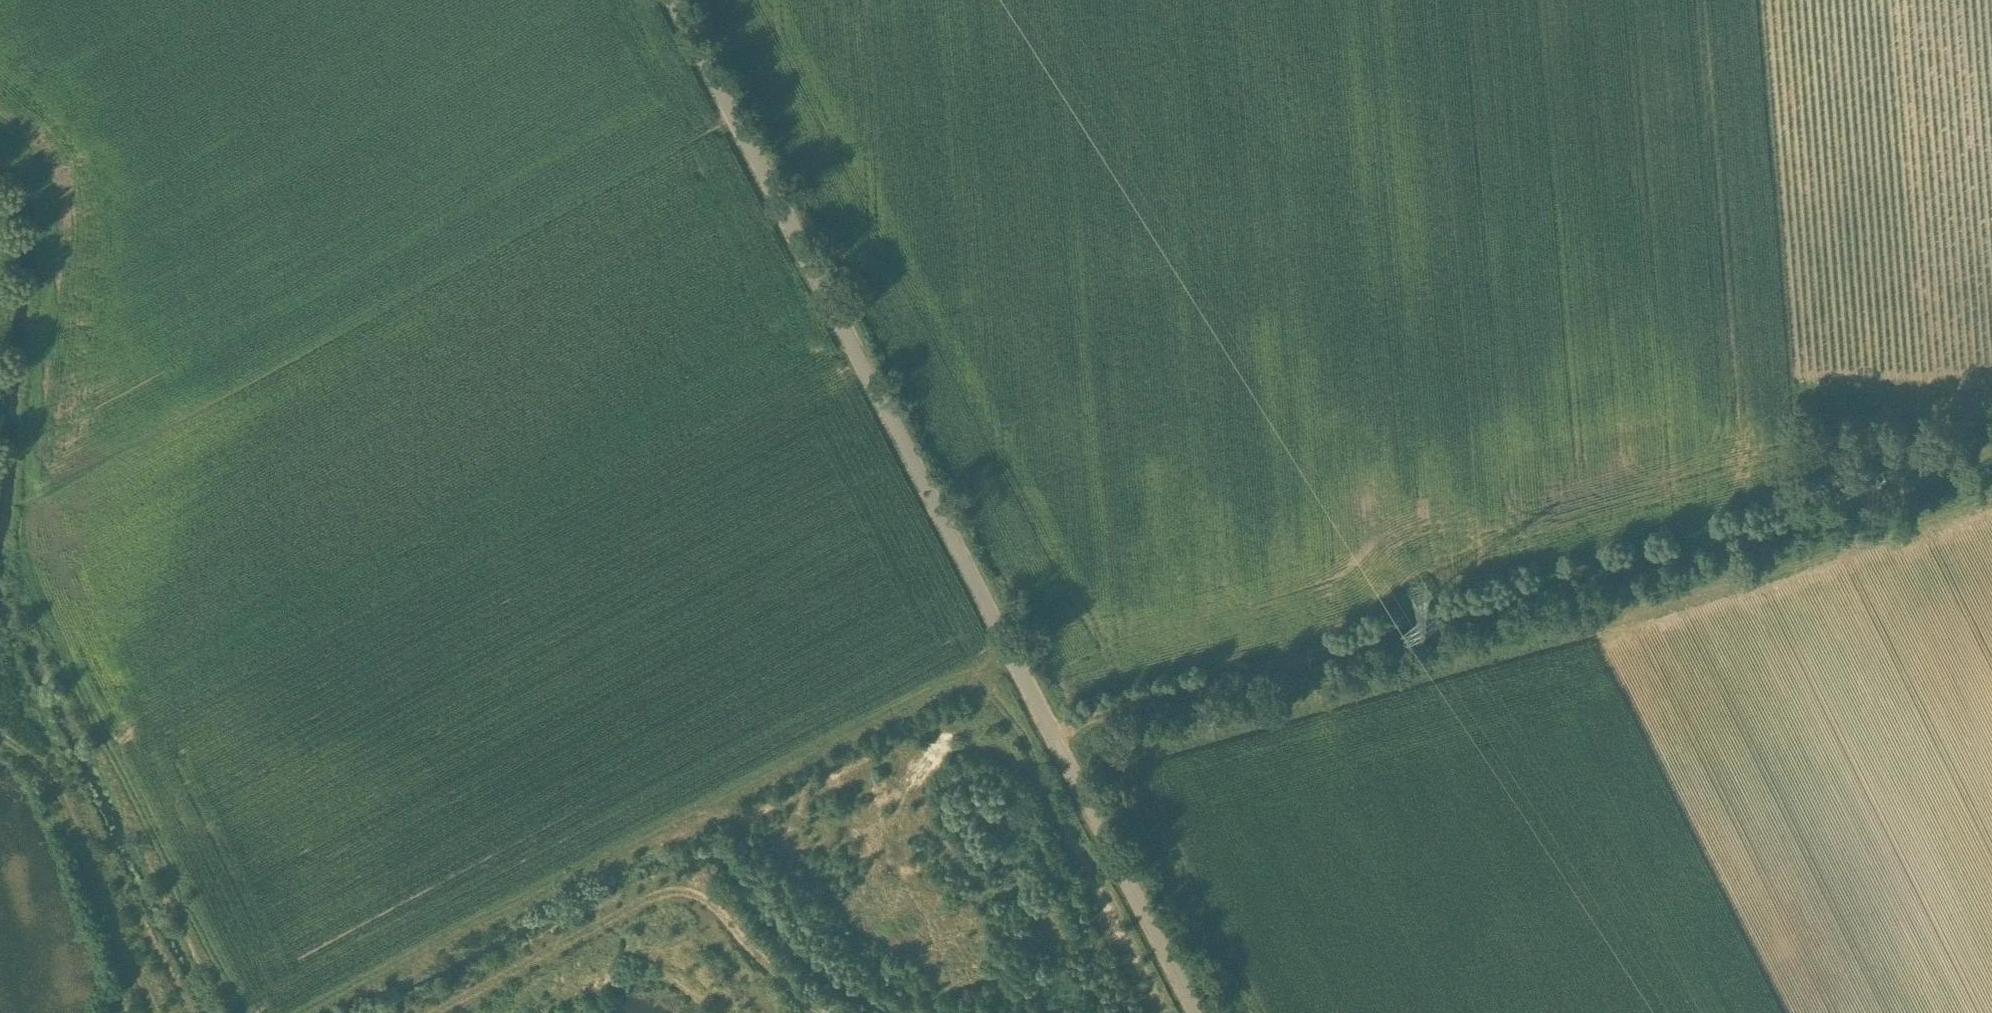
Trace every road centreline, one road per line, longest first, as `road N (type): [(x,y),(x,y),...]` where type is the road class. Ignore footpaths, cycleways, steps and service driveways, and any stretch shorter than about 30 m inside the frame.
road 1 (unclassified): [(675,0),(1199,1012)]
road 2 (track): [(1052,729),(1952,470),(1991,452)]

